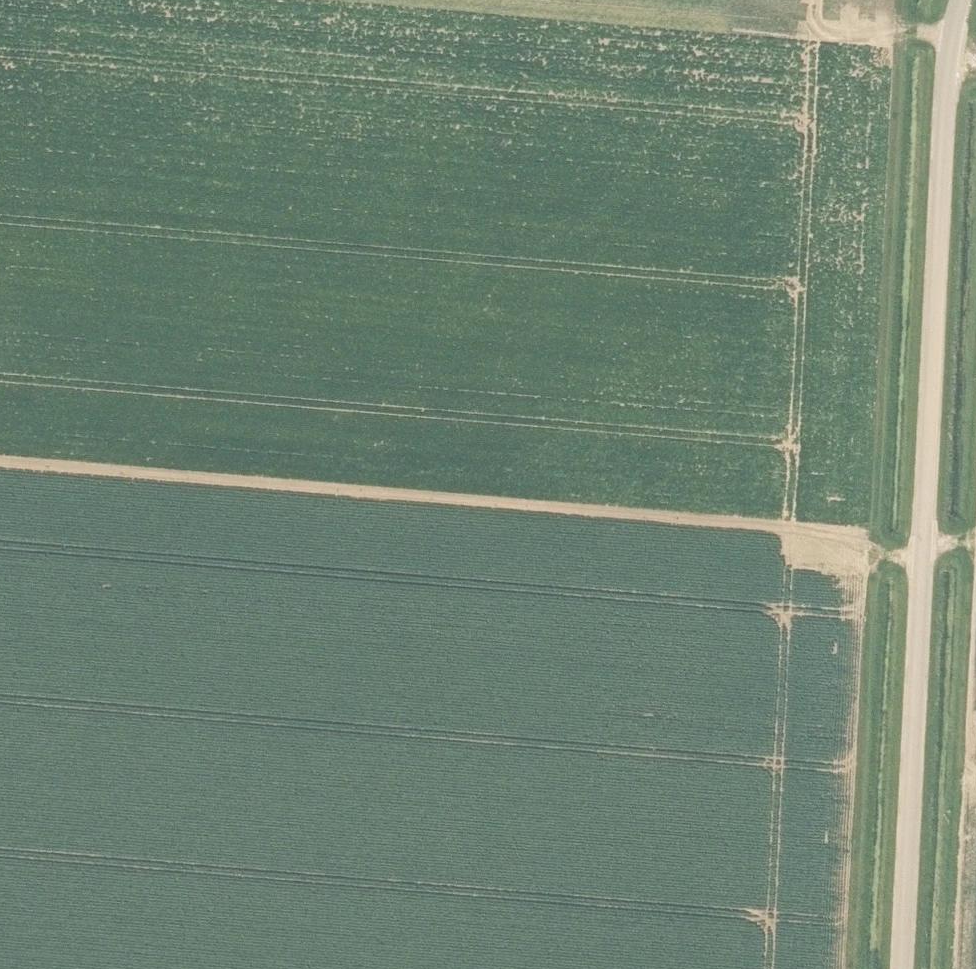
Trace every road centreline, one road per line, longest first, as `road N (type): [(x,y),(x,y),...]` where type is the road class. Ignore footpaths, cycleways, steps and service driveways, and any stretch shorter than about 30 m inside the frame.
road 1 (unclassified): [(900,968),(944,99),(959,0)]
road 2 (track): [(853,968),(903,0)]
road 3 (track): [(975,379),(946,968)]

